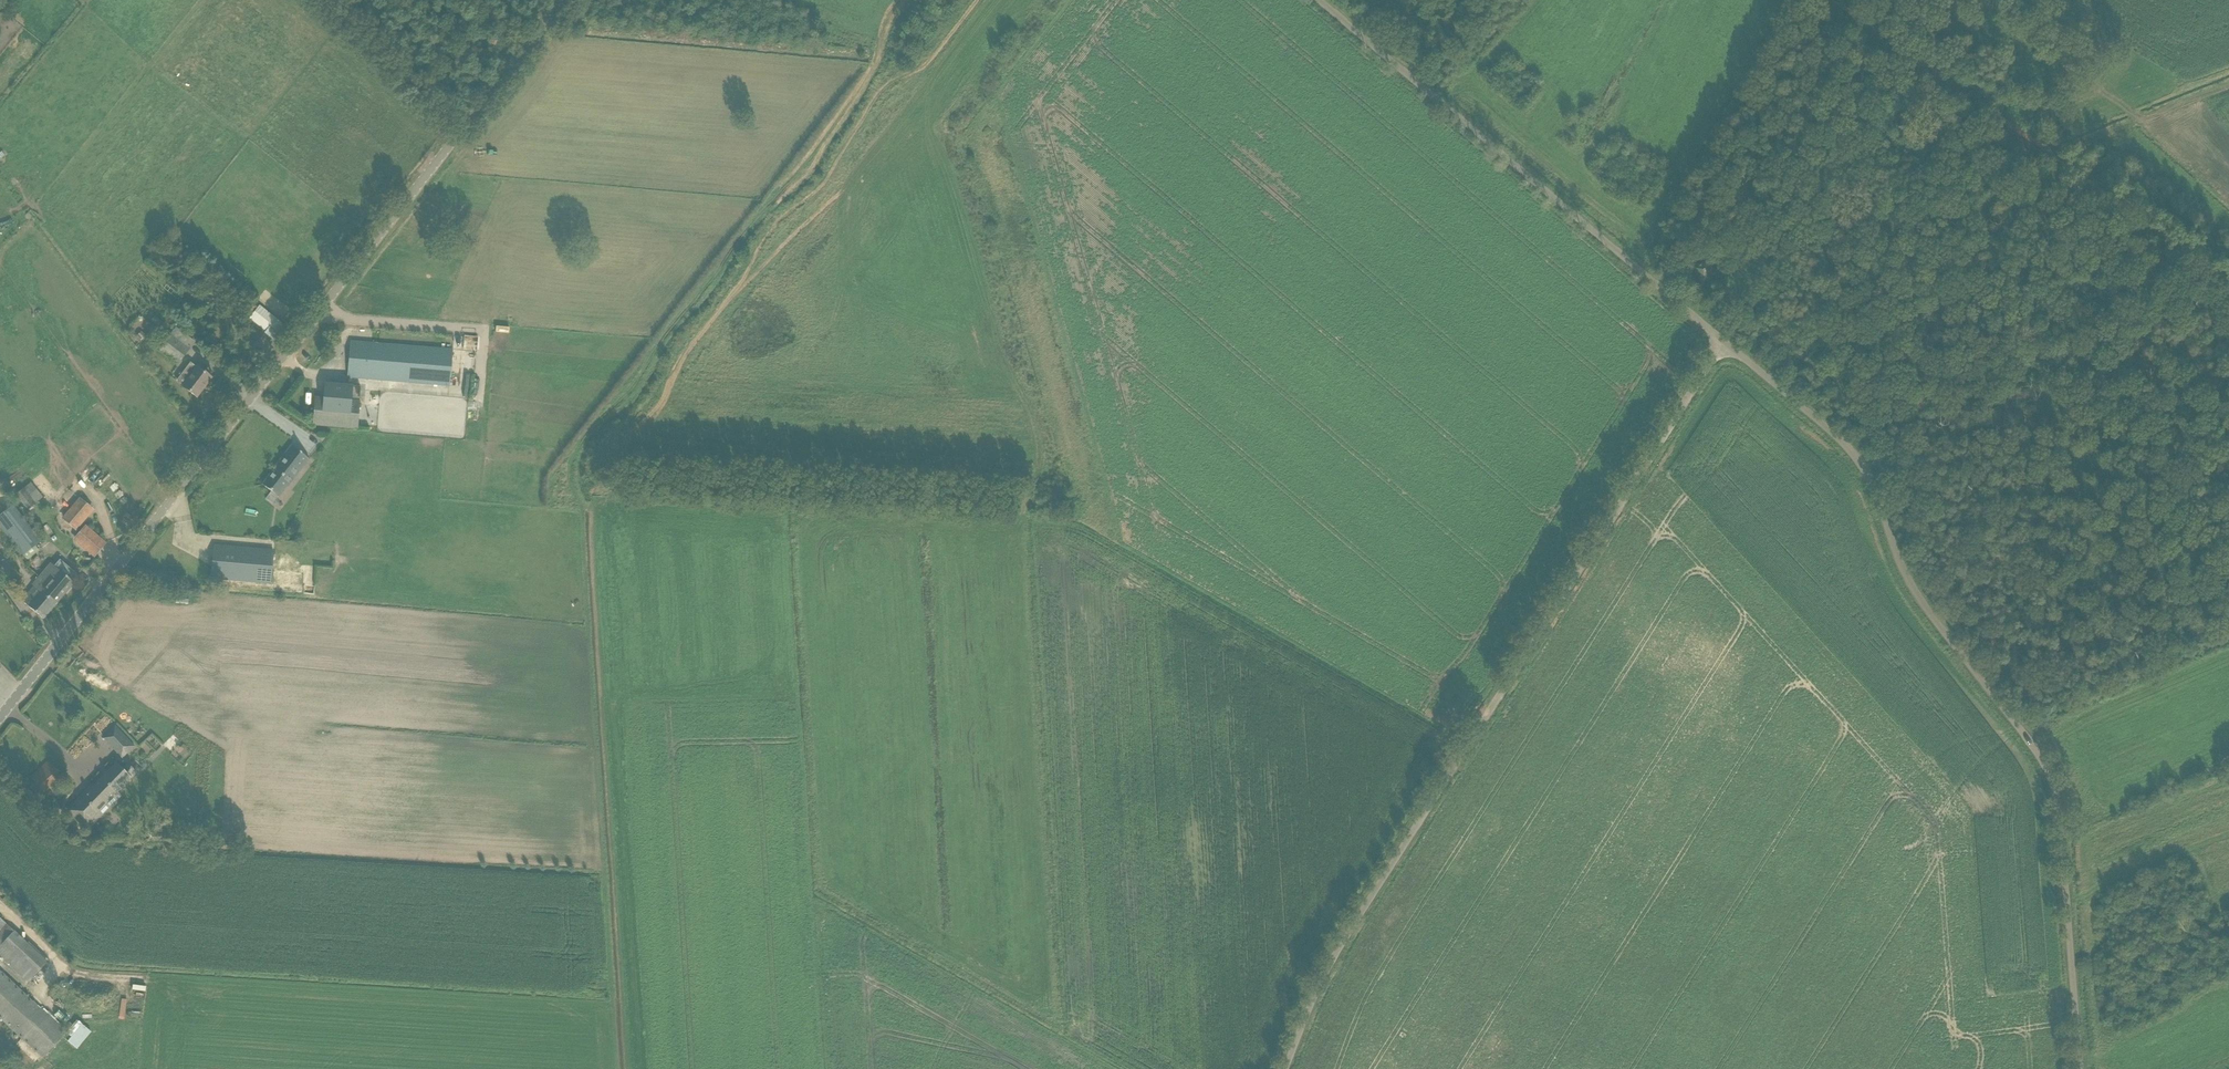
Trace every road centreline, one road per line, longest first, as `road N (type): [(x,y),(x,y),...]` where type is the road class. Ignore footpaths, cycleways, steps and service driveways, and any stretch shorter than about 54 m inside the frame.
road 1 (unclassified): [(0,719),(562,0)]
road 2 (unclassified): [(1286,1068),(1352,931),(1723,346)]
road 3 (unclassified): [(2082,1068),(2061,820),(2047,769),(1918,593),(1853,450),(1723,346)]
road 4 (unclassified): [(1723,346),(1318,0)]
road 5 (track): [(0,906),(67,971),(144,979)]

